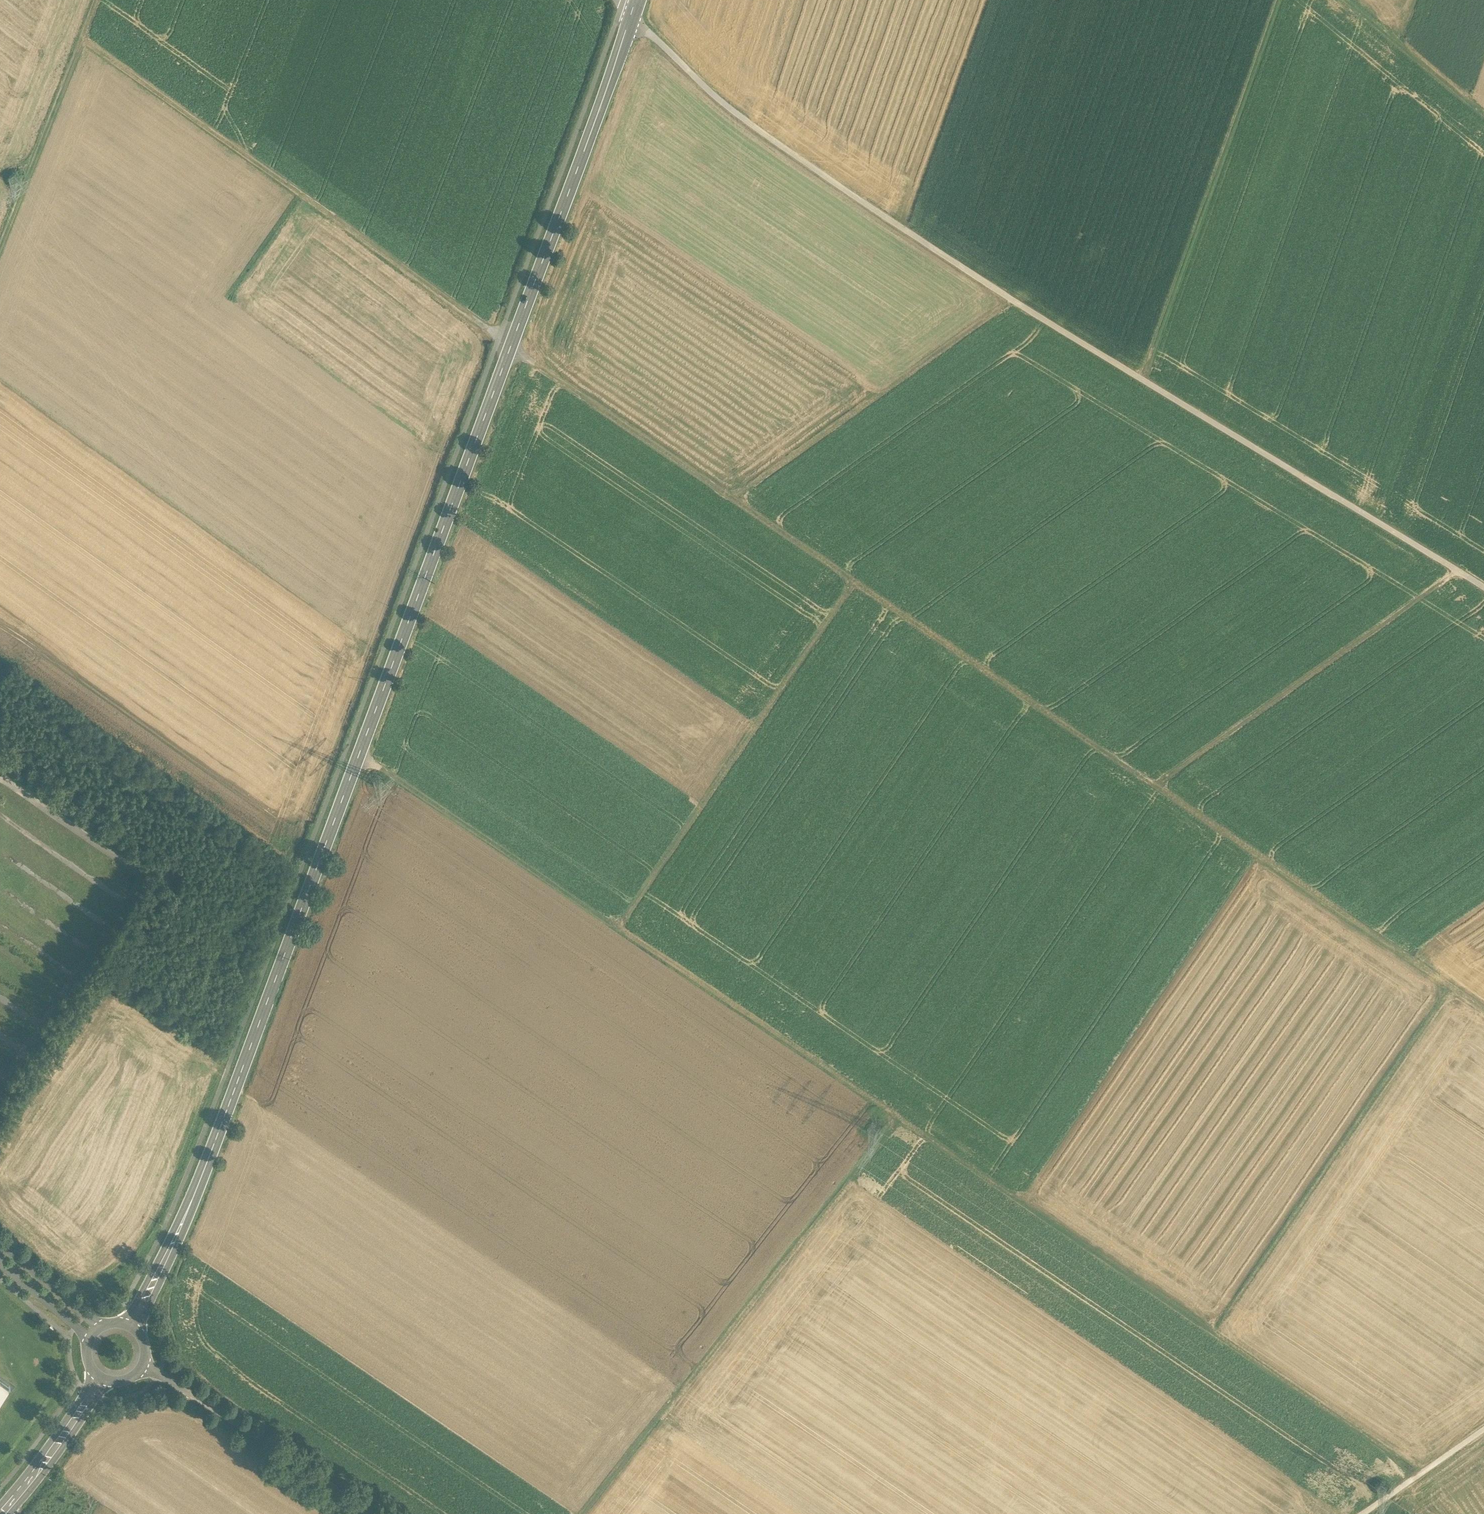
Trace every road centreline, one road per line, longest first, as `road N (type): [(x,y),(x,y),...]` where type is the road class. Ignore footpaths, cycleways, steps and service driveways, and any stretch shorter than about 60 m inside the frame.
road 1 (track): [(356,759),(1418,1476)]
road 2 (tertiary): [(207,1162),(632,15)]
road 3 (track): [(509,350),(1483,1011)]
road 4 (track): [(1483,590),(807,166),(706,92),(632,15)]
road 5 (track): [(81,40),(499,339)]
road 6 (track): [(583,1513),(899,1120)]
road 7 (track): [(1213,1337),(1450,987)]
road 8 (track): [(855,583),(617,931)]
road 9 (track): [(1278,0),(1142,381)]
road 10 (track): [(1456,572),(1156,787)]
road 11 (track): [(733,499),(1014,302)]
road 12 (unclassified): [(141,1366),(370,1513)]
road 13 (track): [(0,248),(96,0)]
road 14 (tertiary): [(140,1337),(207,1162)]
road 15 (tertiary): [(207,1162),(119,1324)]
road 16 (track): [(1483,115),(1346,0)]
road 17 (tertiary): [(11,1513),(115,1381)]
road 18 (tertiary): [(94,1371),(0,1505)]
road 19 (track): [(1483,1430),(1364,1513)]
road 20 (unclassified): [(100,1328),(0,1245)]

